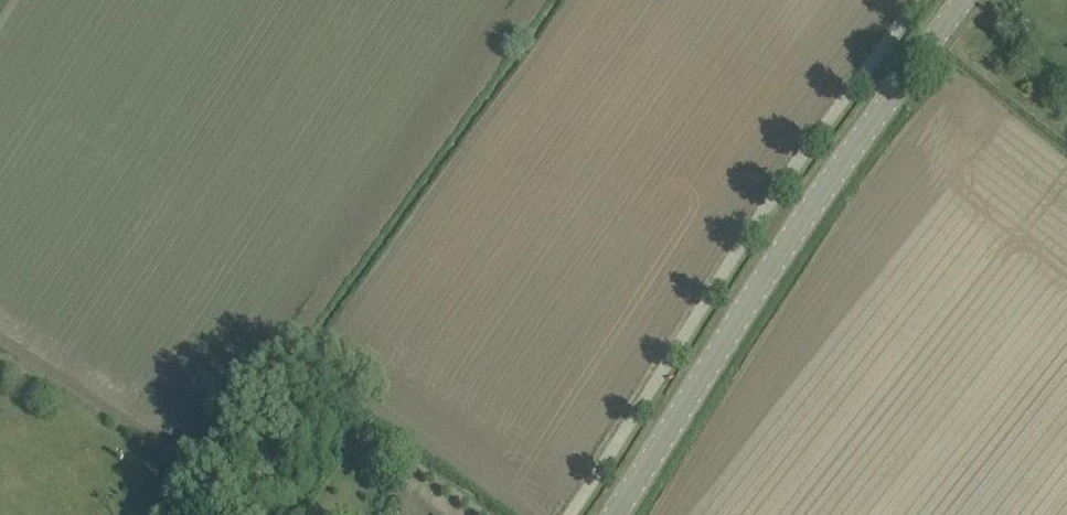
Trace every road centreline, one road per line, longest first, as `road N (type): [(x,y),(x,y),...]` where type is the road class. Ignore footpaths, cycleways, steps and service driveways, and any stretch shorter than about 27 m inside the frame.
road 1 (tertiary): [(616,514),(774,269),(965,0)]

